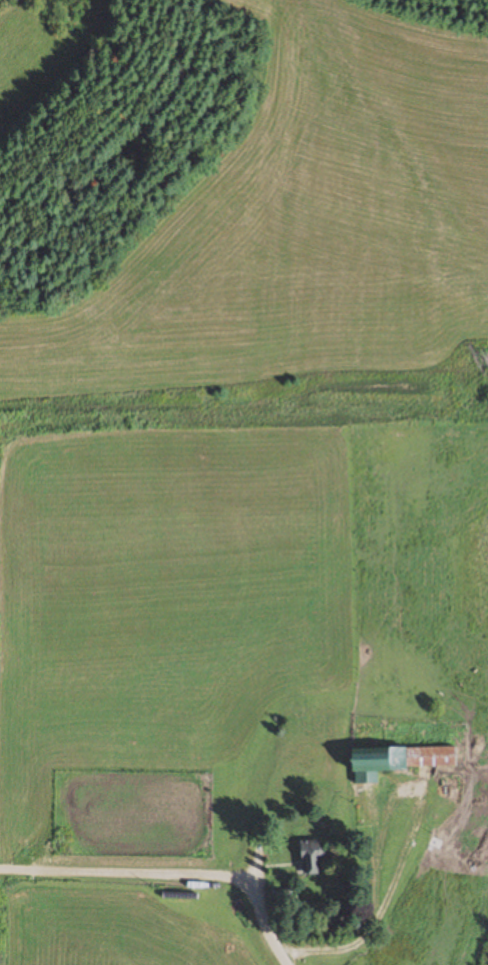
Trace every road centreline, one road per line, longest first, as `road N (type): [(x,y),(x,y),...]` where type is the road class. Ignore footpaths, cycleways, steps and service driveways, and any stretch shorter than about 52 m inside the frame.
road 1 (residential): [(288,964),(241,881),(155,870),(0,868)]

